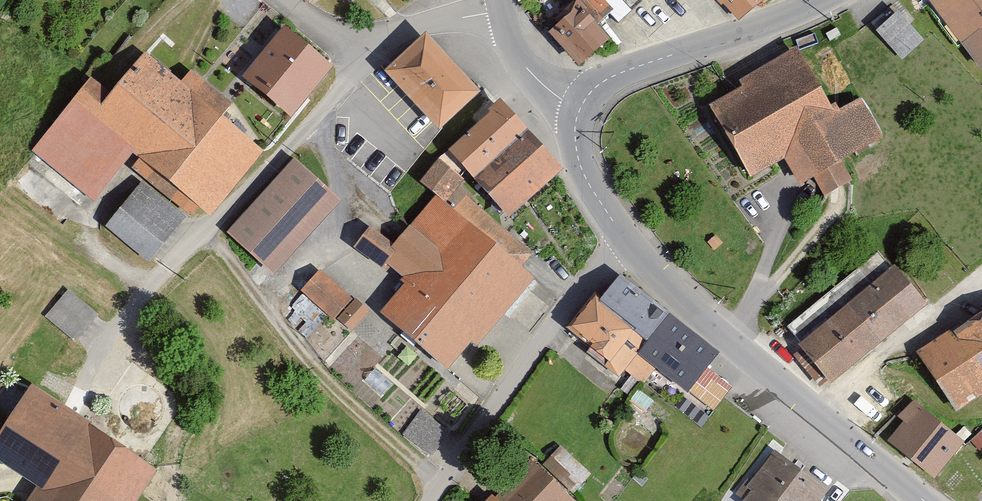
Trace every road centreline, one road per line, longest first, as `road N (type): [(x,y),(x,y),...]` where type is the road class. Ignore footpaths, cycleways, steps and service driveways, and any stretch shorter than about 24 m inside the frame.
road 1 (tertiary): [(916,500),(676,302),(626,247),(541,108)]
road 2 (tertiary): [(541,108),(831,0)]

